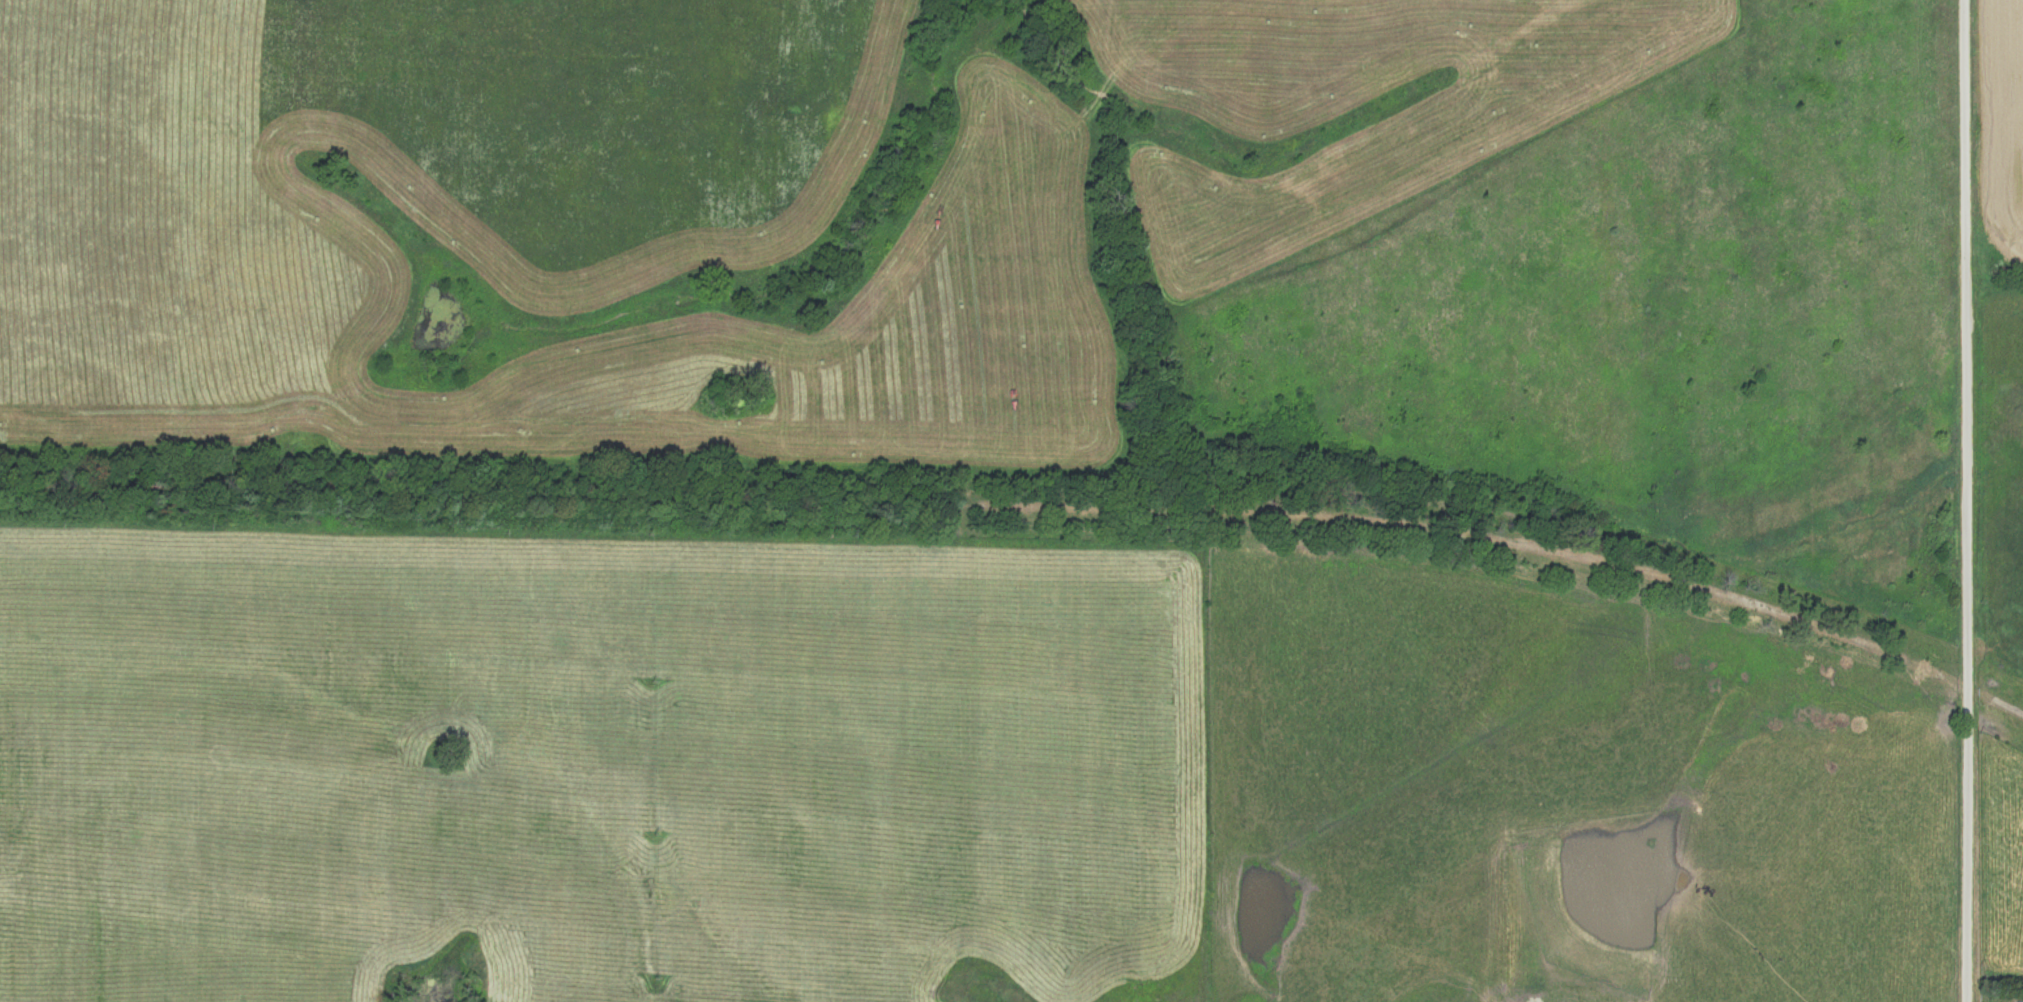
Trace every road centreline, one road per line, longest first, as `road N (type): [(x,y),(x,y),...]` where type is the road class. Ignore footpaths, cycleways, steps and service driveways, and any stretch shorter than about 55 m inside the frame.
road 1 (residential): [(1966,1001),(1952,0)]

